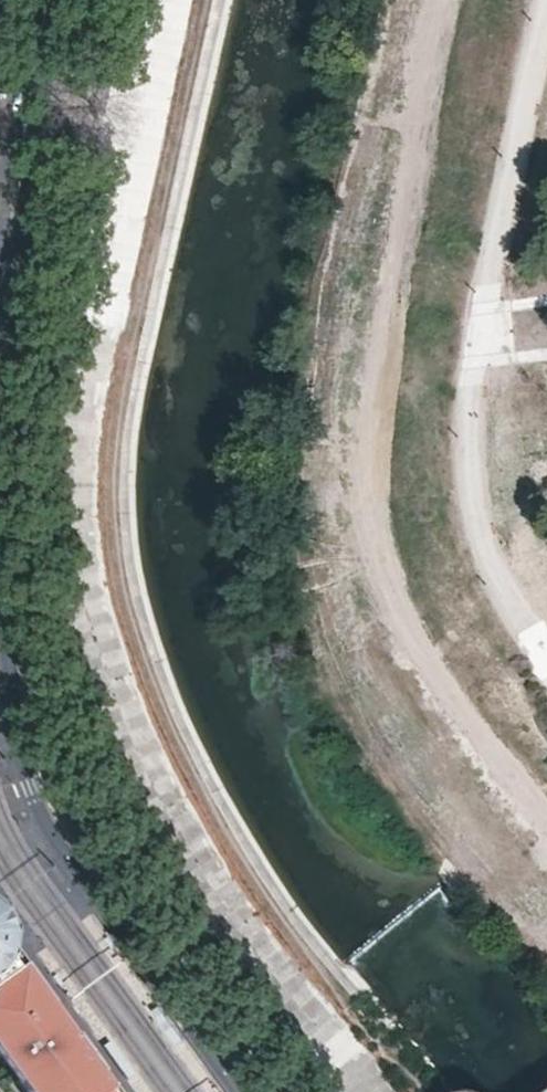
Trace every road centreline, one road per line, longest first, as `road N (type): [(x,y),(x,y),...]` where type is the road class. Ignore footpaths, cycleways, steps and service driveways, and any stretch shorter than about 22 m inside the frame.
road 1 (tertiary): [(241,1091),(63,851),(28,788),(0,595)]
road 2 (secondary): [(0,458),(29,165),(21,145)]
road 3 (secondary): [(21,145),(51,0)]

